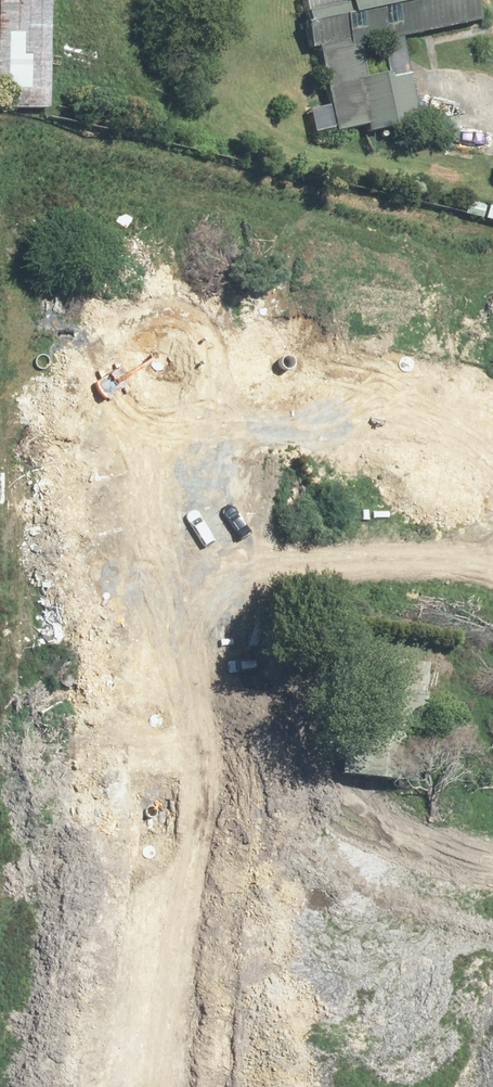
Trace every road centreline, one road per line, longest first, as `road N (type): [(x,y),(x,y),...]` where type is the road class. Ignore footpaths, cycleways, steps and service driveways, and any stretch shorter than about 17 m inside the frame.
road 1 (residential): [(462,722),(440,1086)]
road 2 (residential): [(190,779),(188,1086)]
road 3 (residential): [(492,443),(194,373)]
road 4 (residential): [(194,373),(193,656)]
road 5 (residential): [(193,656),(462,722)]
road 6 (residential): [(0,772),(190,779)]
road 7 (residential): [(211,190),(194,373)]
road 8 (residential): [(193,656),(190,779)]

